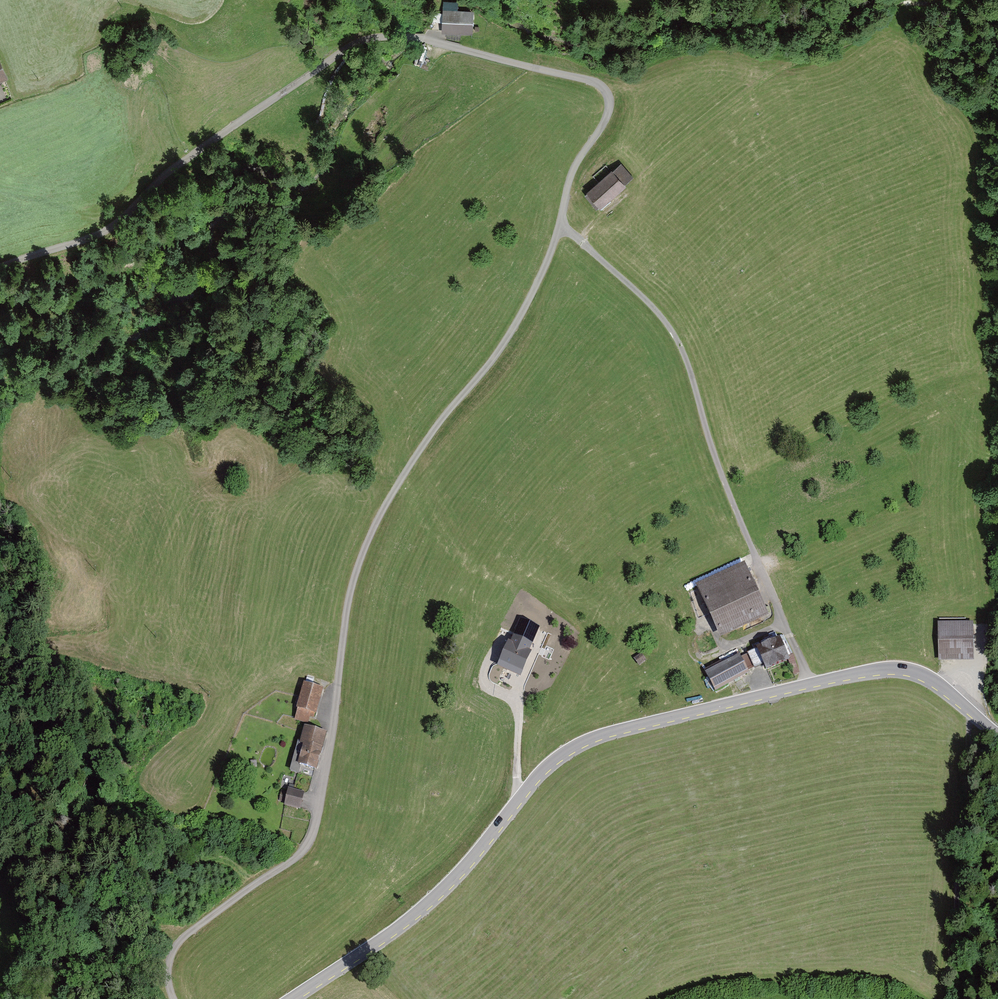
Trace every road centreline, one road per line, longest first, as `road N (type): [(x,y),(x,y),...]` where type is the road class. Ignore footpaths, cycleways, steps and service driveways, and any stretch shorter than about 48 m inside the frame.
road 1 (residential): [(173,998),(168,969),(180,941),(295,858),(312,836),(361,558),(431,434),(516,323),(560,224)]
road 2 (residential): [(560,224),(573,171),(608,114),(601,86),(423,38),(381,37),(338,54),(180,163),(109,228),(0,267)]
road 3 (tertiary): [(813,683),(608,732),(565,752),(441,891),(291,998)]
road 4 (residential): [(813,683),(738,518),(677,339),(560,224)]
road 5 (track): [(969,712),(965,769),(939,860),(943,998)]
road 6 (track): [(923,998),(876,983),(810,981),(671,998)]
road 7 (tertiary): [(997,735),(915,673),(881,670),(813,683)]

